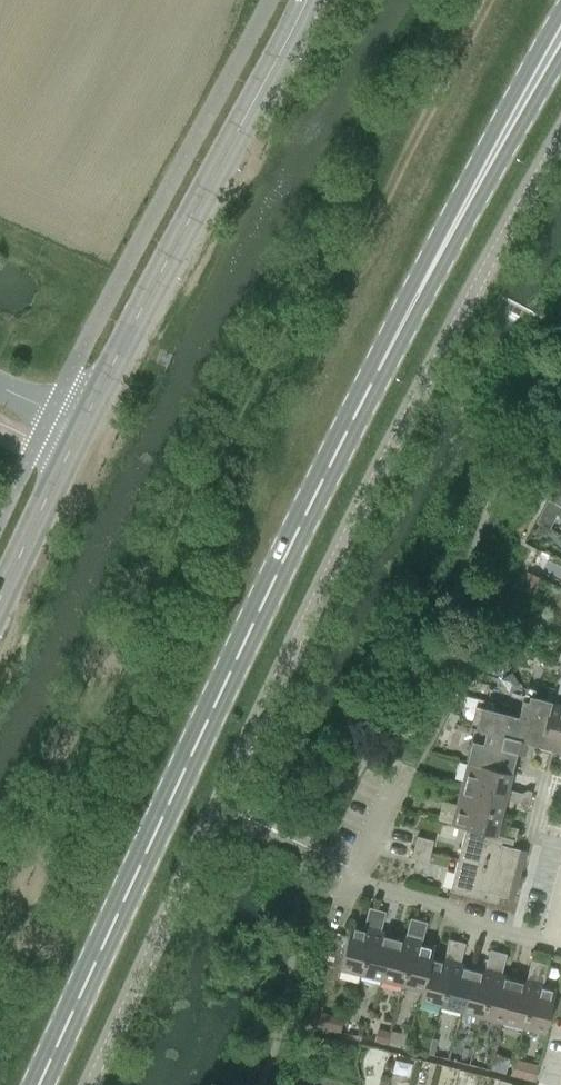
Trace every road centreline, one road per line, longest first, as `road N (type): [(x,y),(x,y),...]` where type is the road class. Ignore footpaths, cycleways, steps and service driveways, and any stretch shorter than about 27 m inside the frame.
road 1 (tertiary): [(37,1084),(162,802),(406,317),(560,35)]
road 2 (unclassified): [(88,1084),(432,369),(560,137)]
road 3 (primary): [(81,427),(304,0)]
road 4 (residential): [(560,949),(461,922),(442,905),(365,887),(358,867),(399,784)]
road 5 (primary): [(0,590),(81,427)]

